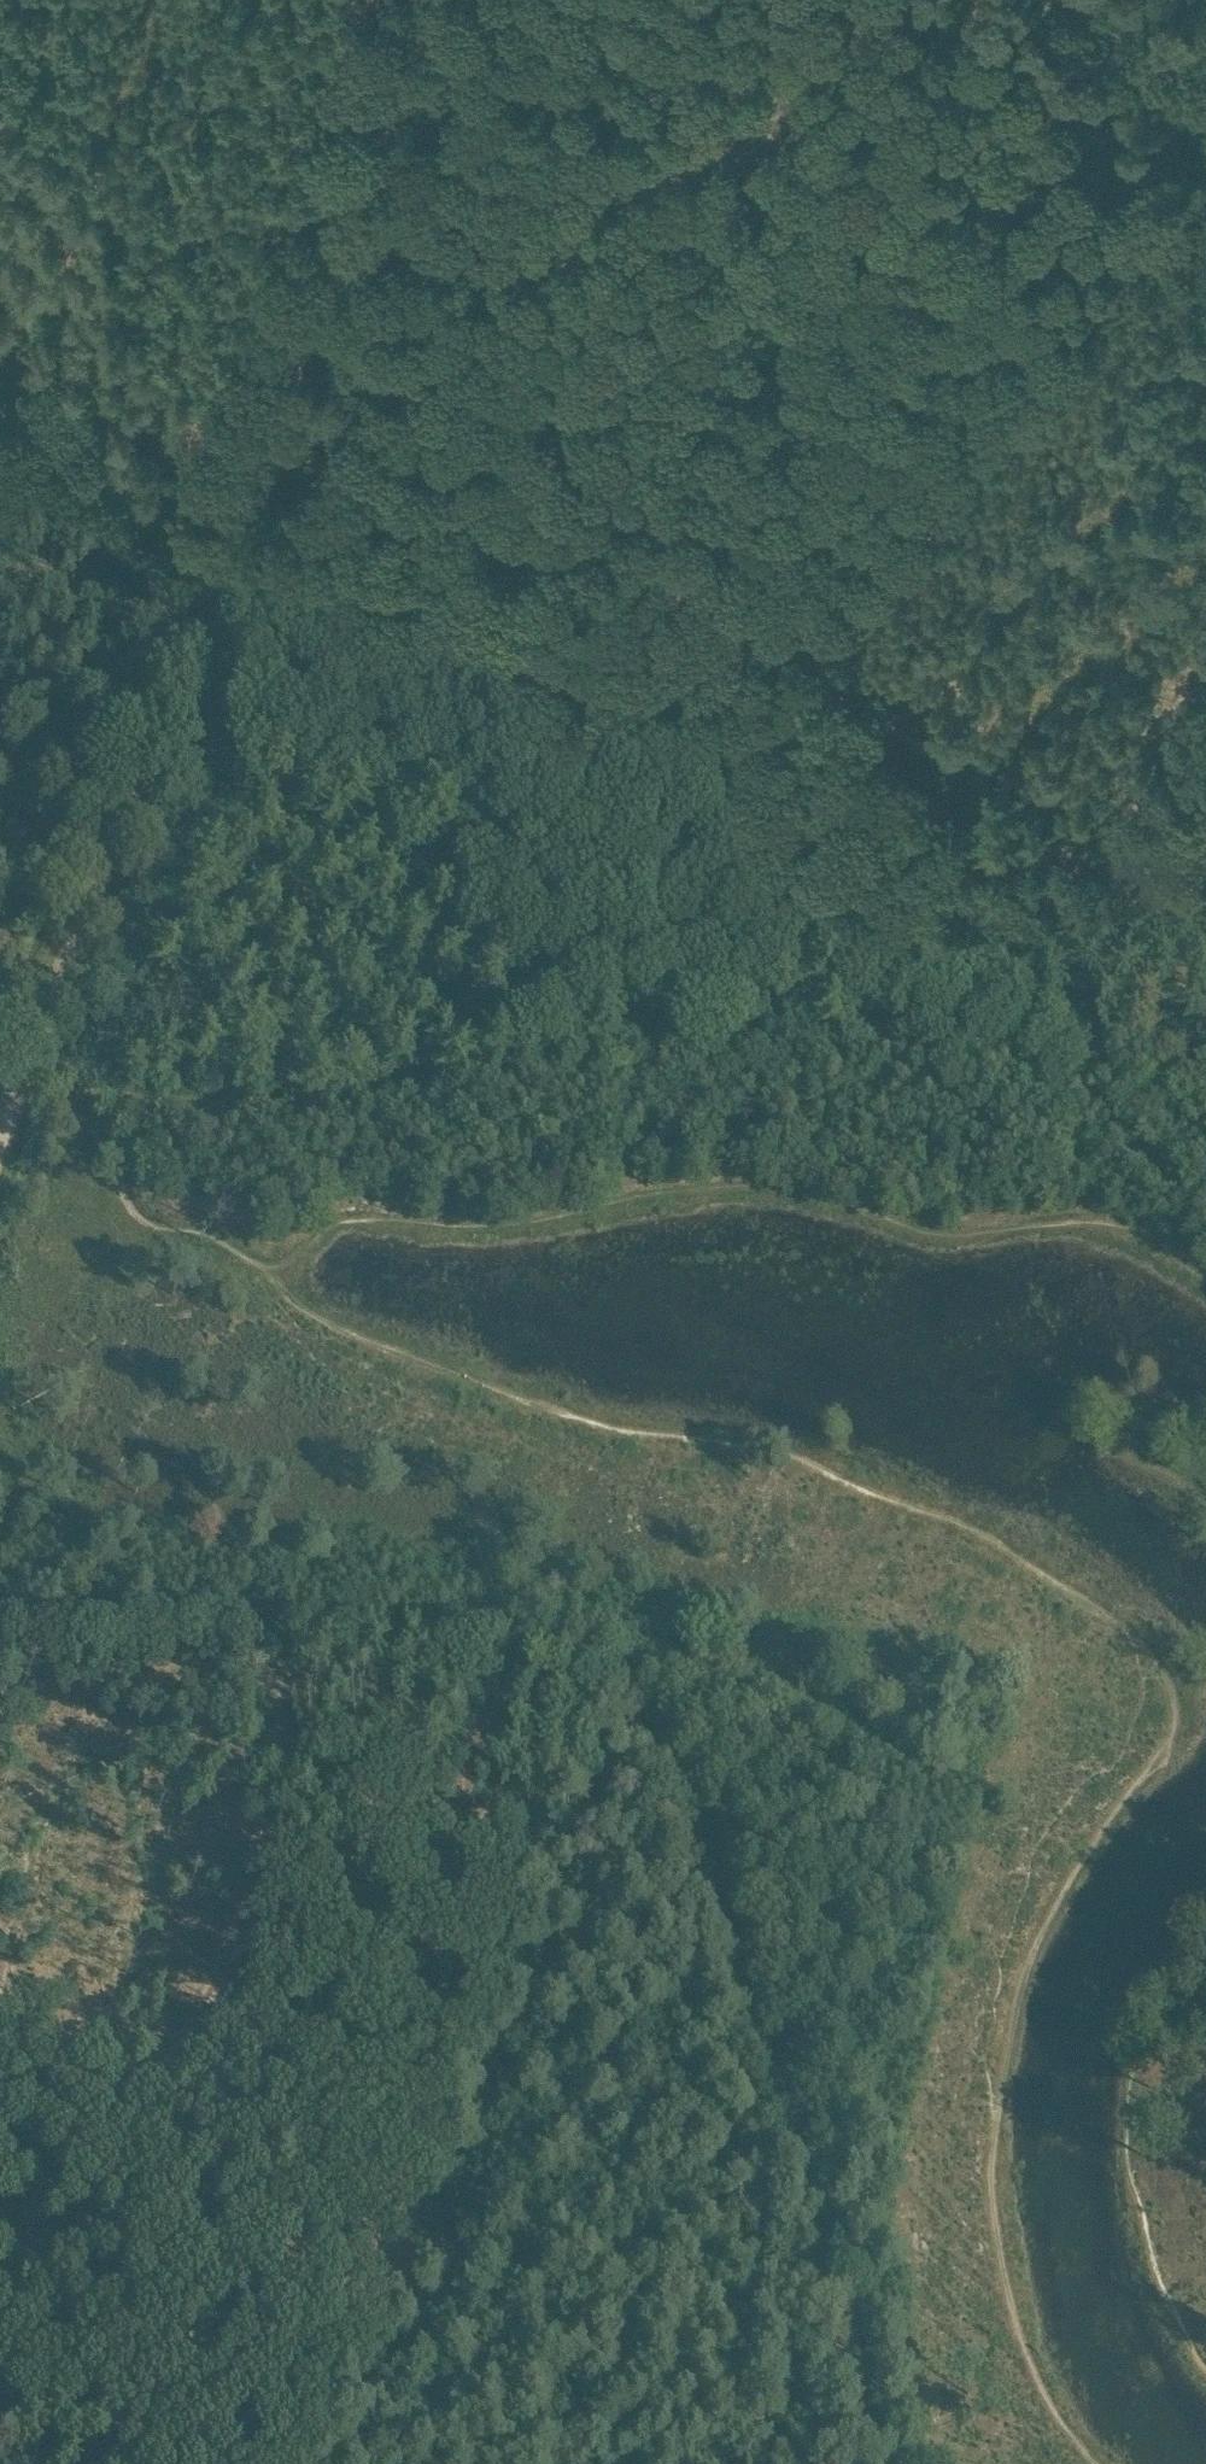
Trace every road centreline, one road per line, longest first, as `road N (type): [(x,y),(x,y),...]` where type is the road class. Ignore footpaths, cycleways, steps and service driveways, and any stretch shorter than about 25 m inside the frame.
road 1 (track): [(884,2463),(713,1886),(662,1761),(616,1700),(344,1610),(0,1614)]
road 2 (track): [(14,1094),(118,841),(434,0)]
road 3 (track): [(55,1098),(314,1105),(463,1092),(622,1054),(831,1047),(1205,1056)]
road 4 (track): [(1205,904),(906,714),(756,639),(554,545),(266,448)]
road 5 (track): [(0,403),(216,580)]
road 6 (track): [(1096,0),(1205,138)]

